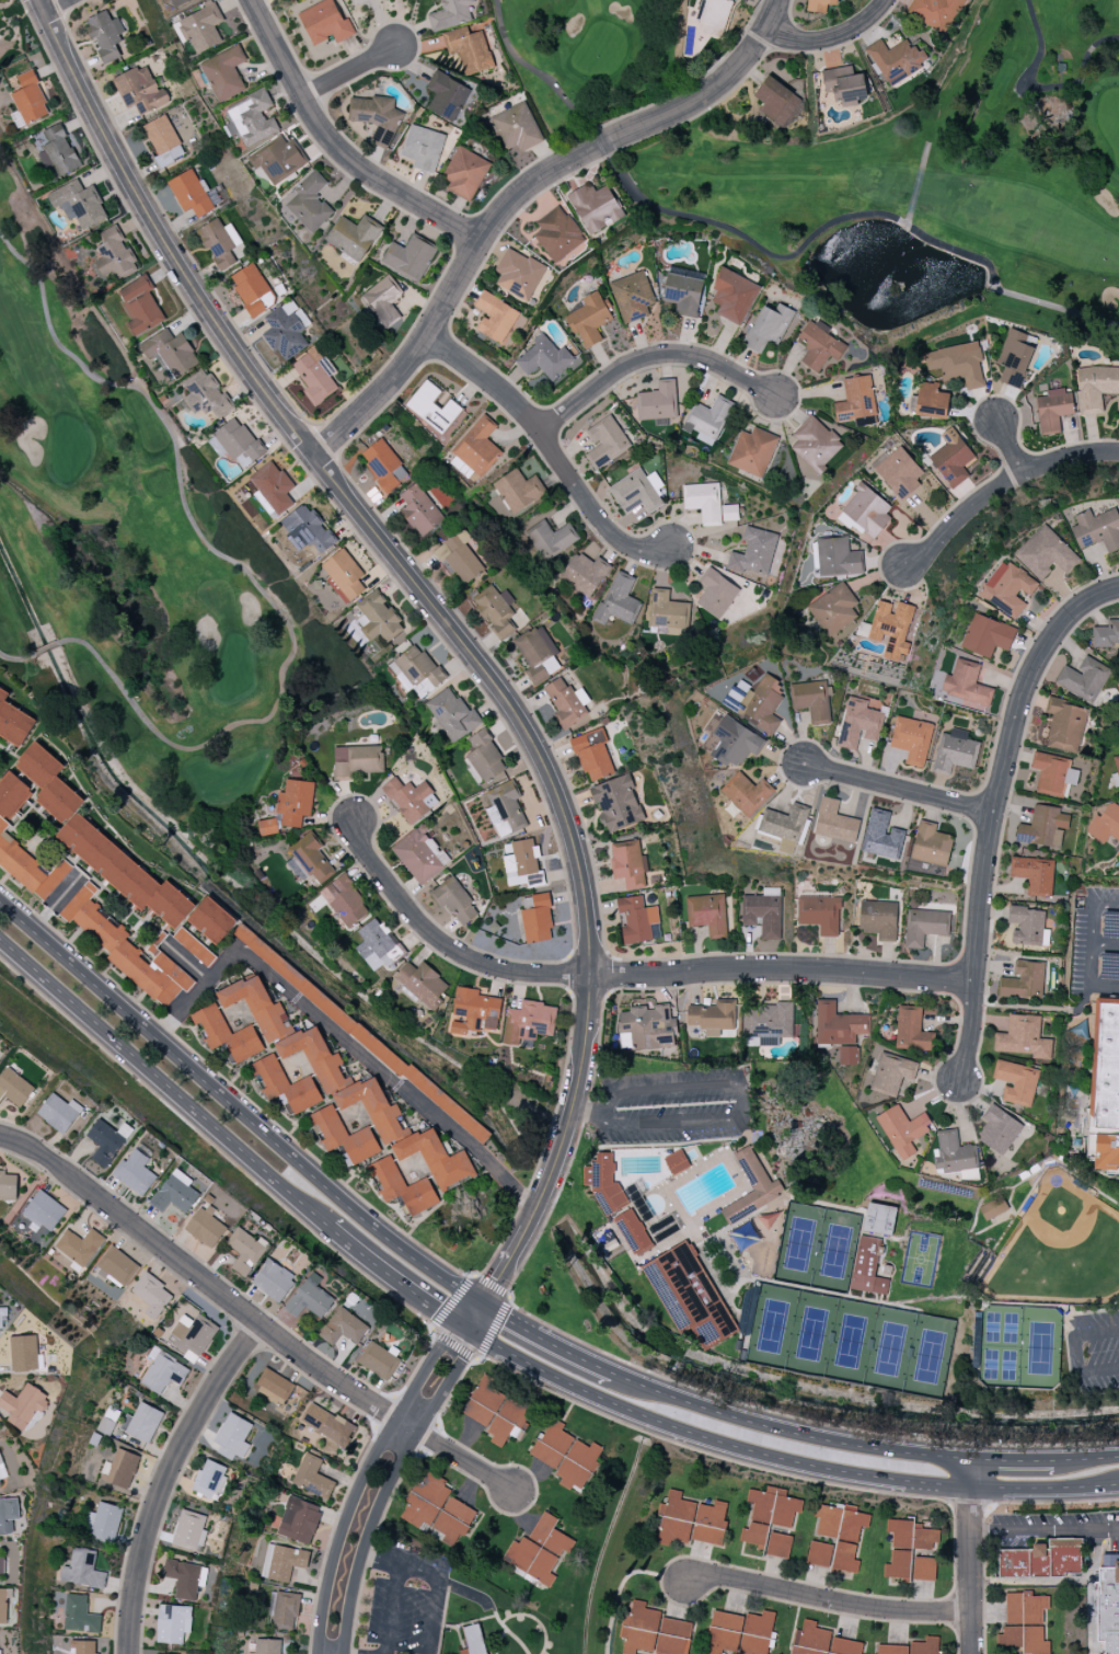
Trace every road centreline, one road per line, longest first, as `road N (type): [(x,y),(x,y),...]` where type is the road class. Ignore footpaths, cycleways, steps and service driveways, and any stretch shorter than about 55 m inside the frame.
road 1 (tertiary): [(589,992),(580,869),(533,738),(207,309),(112,149),(39,0)]
road 2 (residential): [(354,823),(428,932),(505,972),(771,969),(978,985)]
road 3 (secondary): [(476,1334),(566,1385),(735,1449),(913,1482),(1118,1484)]
road 4 (residential): [(314,455),(409,364),(481,241),(512,203),(546,175),(715,91),(768,27),(778,0)]
road 5 (secondary): [(482,1306),(305,1170),(0,902)]
road 6 (residential): [(0,1139),(42,1155),(330,1377),(516,1492)]
road 7 (residential): [(960,1081),(978,985),(988,845),(1022,702),(1054,633),(1089,601),(1118,590)]
road 8 (secondary): [(0,942),(328,1229)]
road 9 (secondary): [(970,1458),(819,1438),(614,1372)]
road 10 (tertiary): [(454,1320),(355,1496),(327,1582),(318,1653)]
road 11 (residential): [(130,1653),(152,1520),(187,1434),(262,1324)]
road 12 (tertiary): [(343,1653),(370,1526),(476,1334)]
road 13 (residential): [(481,241),(332,143),(251,0)]
road 14 (residential): [(676,551),(632,549),(619,540),(514,404),(424,341)]
road 15 (residential): [(691,1573),(834,1603),(926,1615),(973,1610)]
road 16 (residential): [(540,435),(620,372),(660,357),(715,364),(778,397)]
road 17 (residential): [(914,575),(995,491),(1073,457),(1118,455)]
road 18 (tertiary): [(526,1229),(570,1111),(589,992)]
road 19 (residential): [(974,1653),(970,1458)]
road 20 (residential): [(807,766),(993,814)]
road 21 (secondary): [(328,1229),(454,1320)]
road 22 (secondary): [(614,1372),(482,1306)]
road 23 (residential): [(768,27),(818,43),(870,20),(888,0)]

